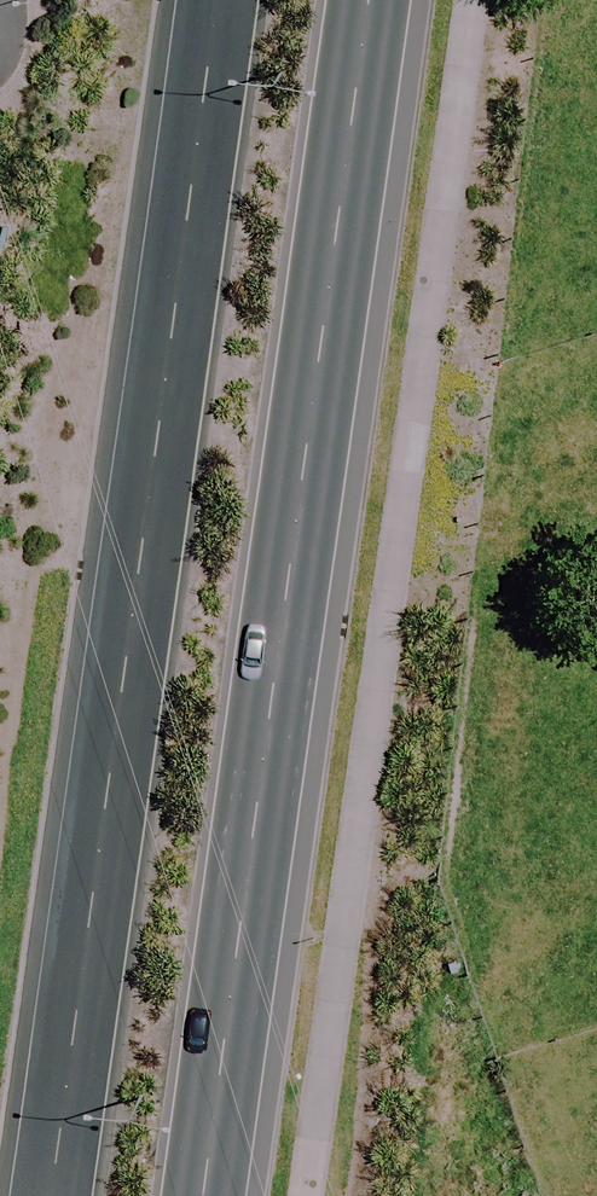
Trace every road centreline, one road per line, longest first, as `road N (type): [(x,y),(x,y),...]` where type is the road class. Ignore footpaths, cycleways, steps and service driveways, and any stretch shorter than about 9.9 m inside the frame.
road 1 (primary): [(367,0),(202,1195)]
road 2 (primary): [(54,1195),(218,0)]

